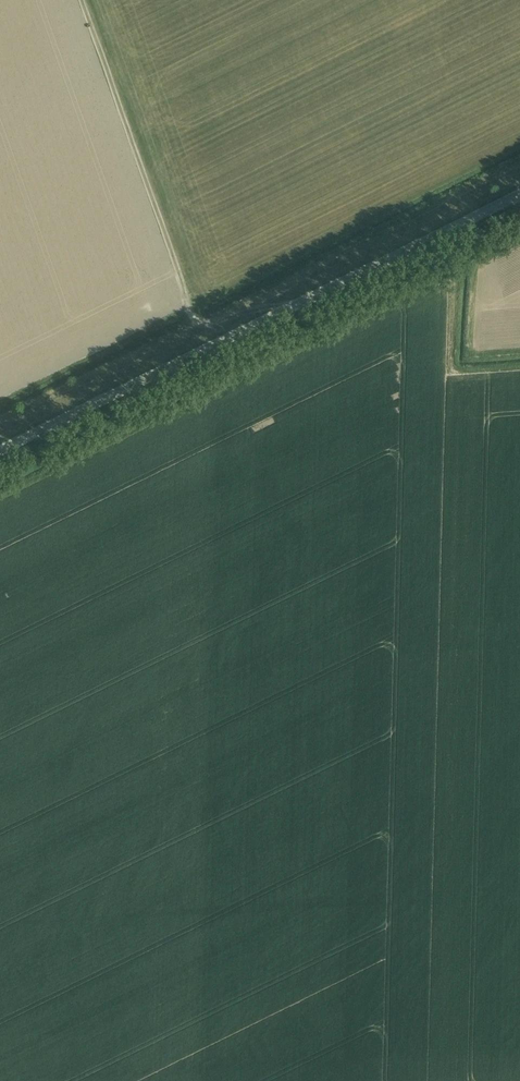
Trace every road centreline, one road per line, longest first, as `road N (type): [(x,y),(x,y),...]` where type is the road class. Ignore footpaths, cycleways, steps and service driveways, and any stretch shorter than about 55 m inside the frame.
road 1 (unclassified): [(0,451),(519,195)]

